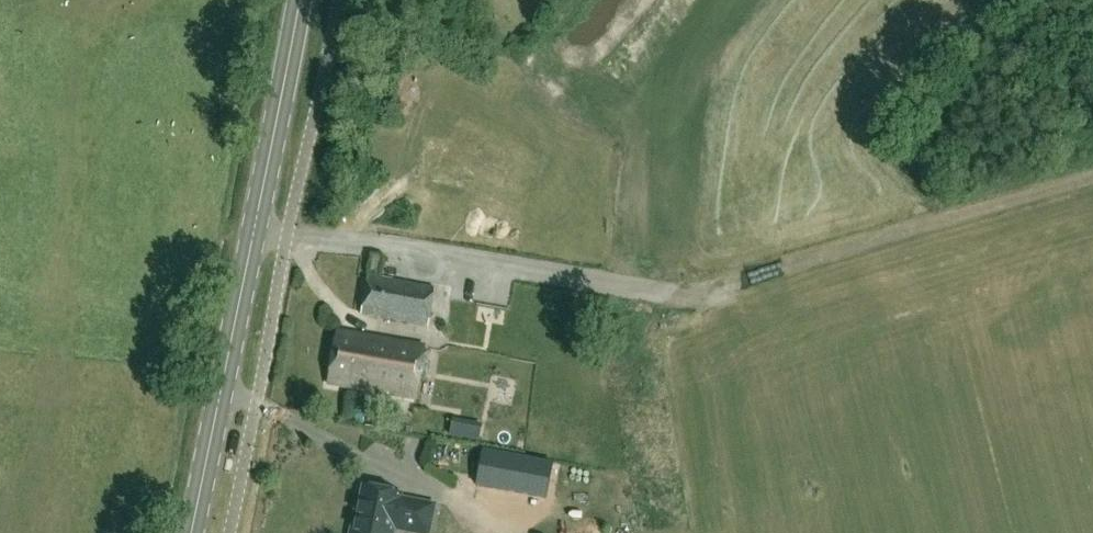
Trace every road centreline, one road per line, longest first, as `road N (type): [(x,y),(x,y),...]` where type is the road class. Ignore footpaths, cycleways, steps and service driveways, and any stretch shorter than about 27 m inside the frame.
road 1 (primary): [(191,532),(300,0)]
road 2 (track): [(685,296),(1092,178)]
road 3 (track): [(514,267),(734,304)]

